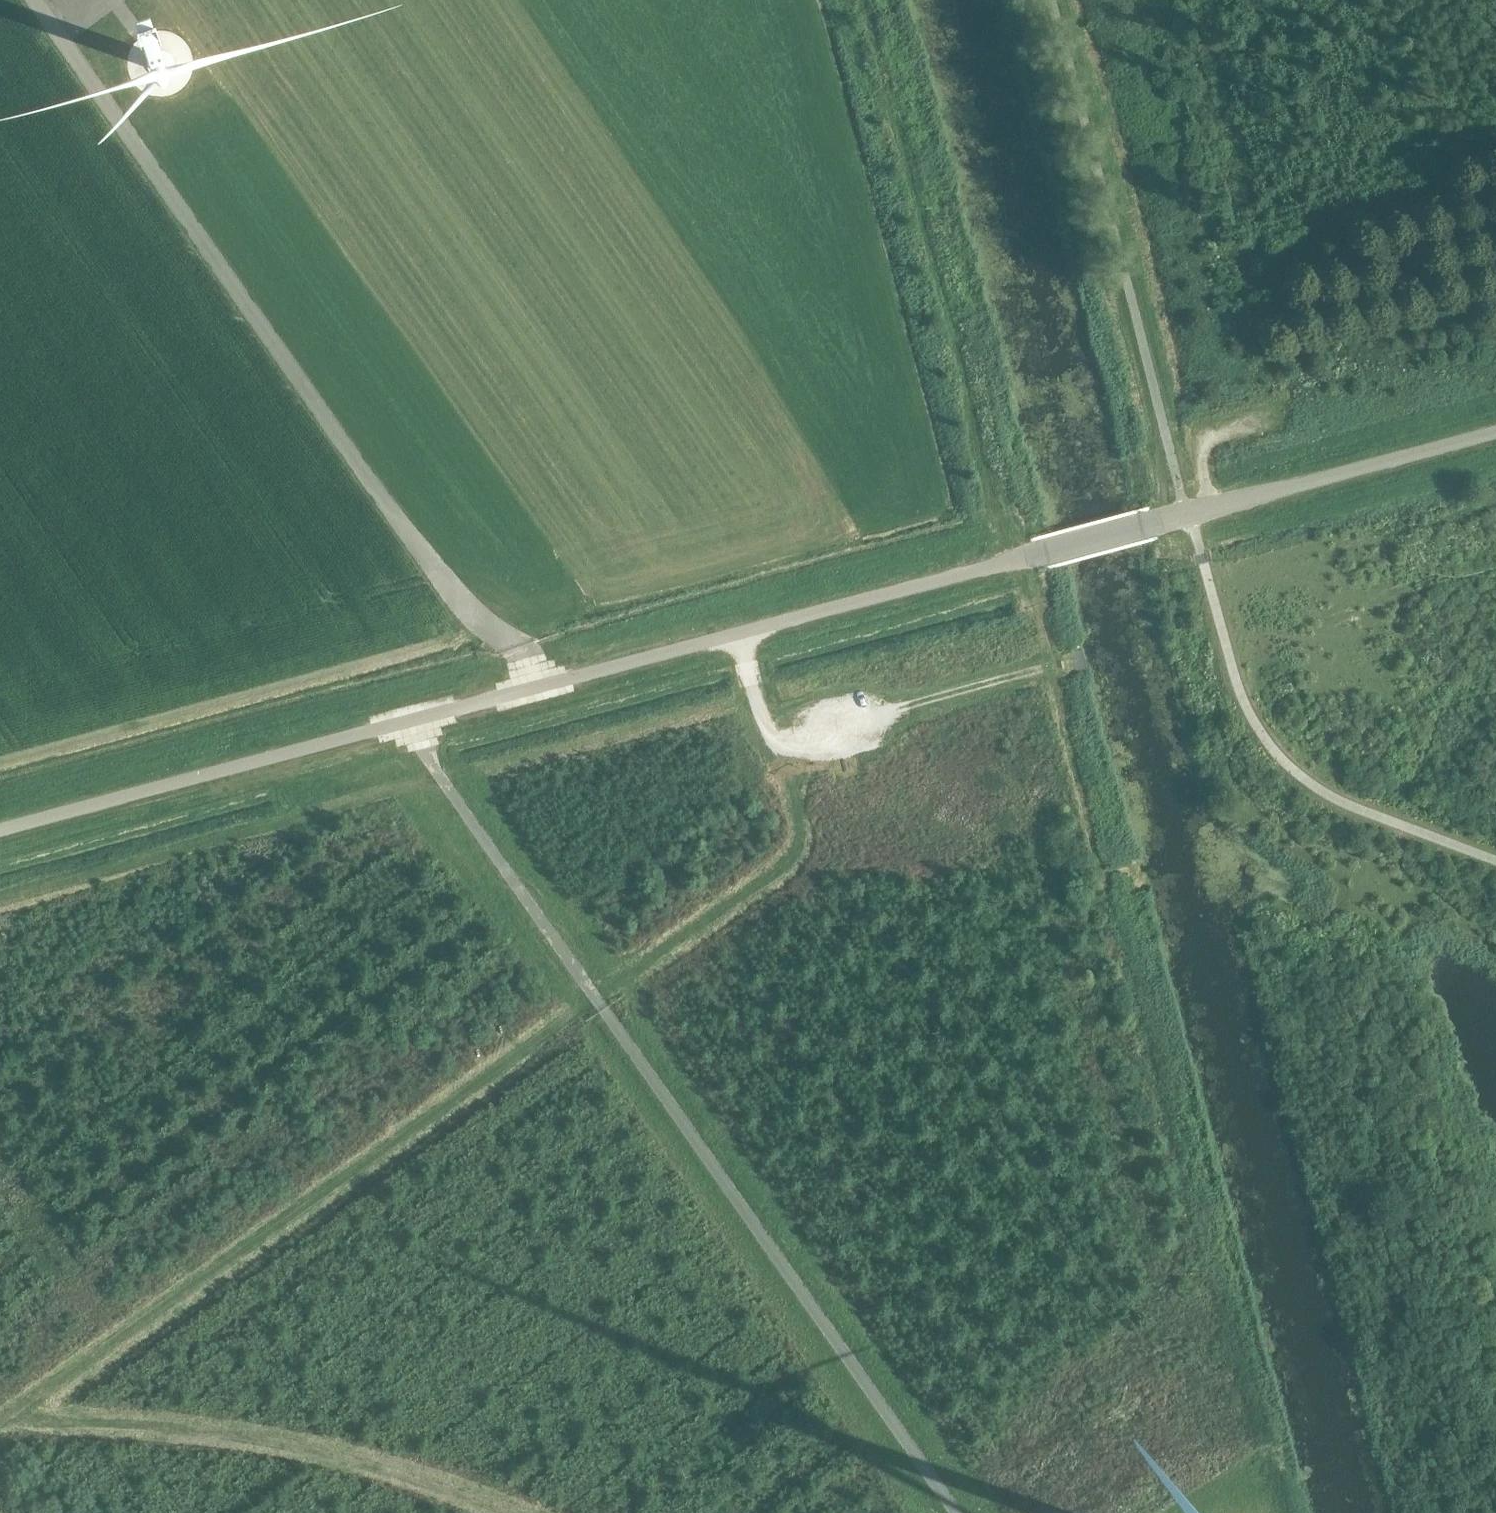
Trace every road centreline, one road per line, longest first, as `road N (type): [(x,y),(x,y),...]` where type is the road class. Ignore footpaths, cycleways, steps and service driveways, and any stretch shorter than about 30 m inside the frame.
road 1 (unclassified): [(0,833),(1495,434)]
road 2 (track): [(1049,668),(1007,563),(858,0)]
road 3 (track): [(1049,668),(775,744),(754,695),(743,635)]
road 4 (track): [(1212,510),(1204,463),(1210,438),(1272,419)]

